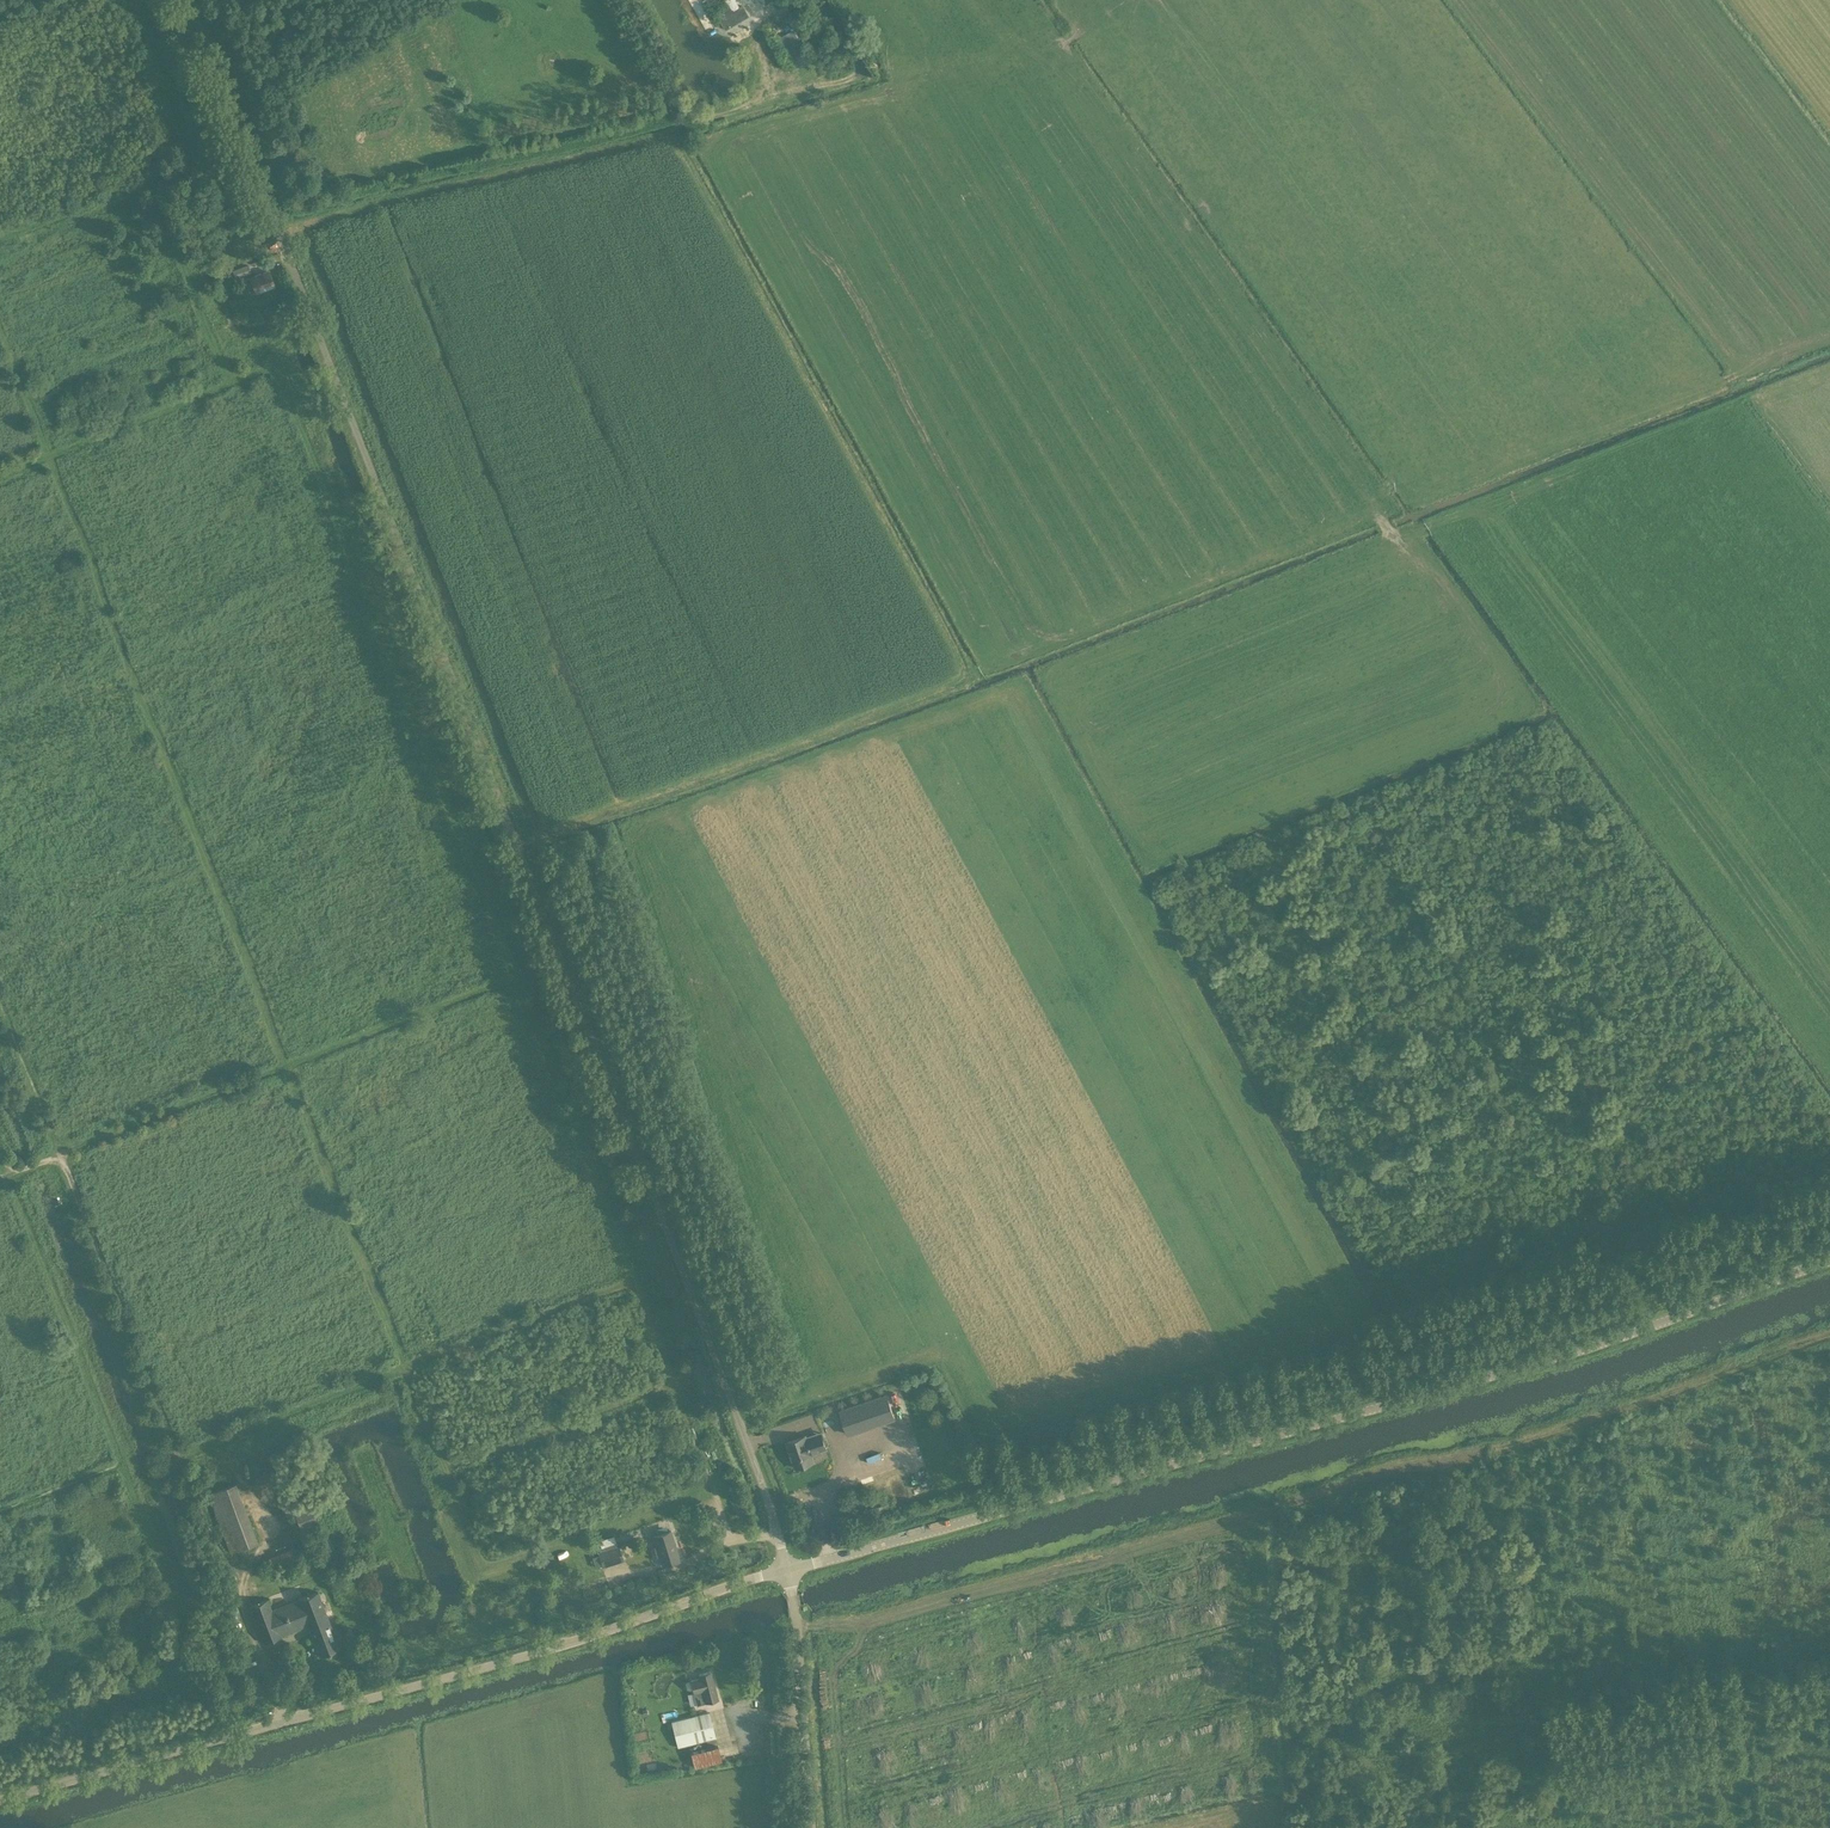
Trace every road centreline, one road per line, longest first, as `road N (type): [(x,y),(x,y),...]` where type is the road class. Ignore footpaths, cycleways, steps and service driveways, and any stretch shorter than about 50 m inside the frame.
road 1 (unclassified): [(789,1572),(652,1195),(190,0)]
road 2 (unclassified): [(789,1572),(1335,1423),(1829,1267)]
road 3 (unclassified): [(0,1800),(550,1648),(789,1572)]
road 4 (unclassified): [(815,1827),(789,1572)]
road 5 (track): [(1016,1564),(820,1620),(800,1618)]

